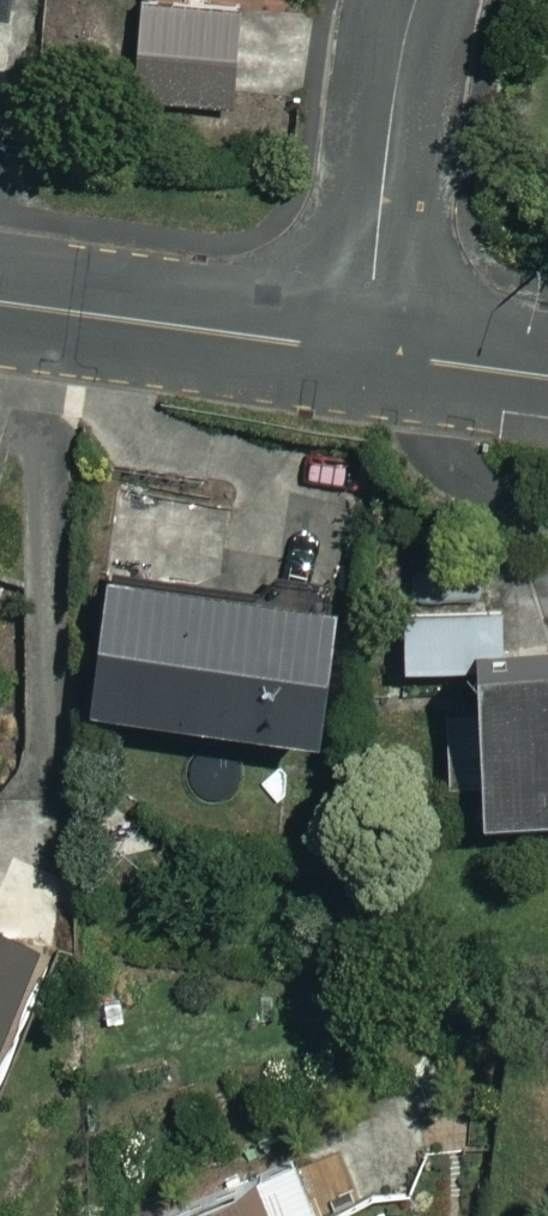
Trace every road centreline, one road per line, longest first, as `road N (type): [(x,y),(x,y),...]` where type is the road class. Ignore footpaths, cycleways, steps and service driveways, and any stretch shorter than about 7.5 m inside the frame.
road 1 (residential): [(0,303),(368,353)]
road 2 (residential): [(368,353),(398,65),(418,0)]
road 3 (residential): [(368,353),(547,378)]

